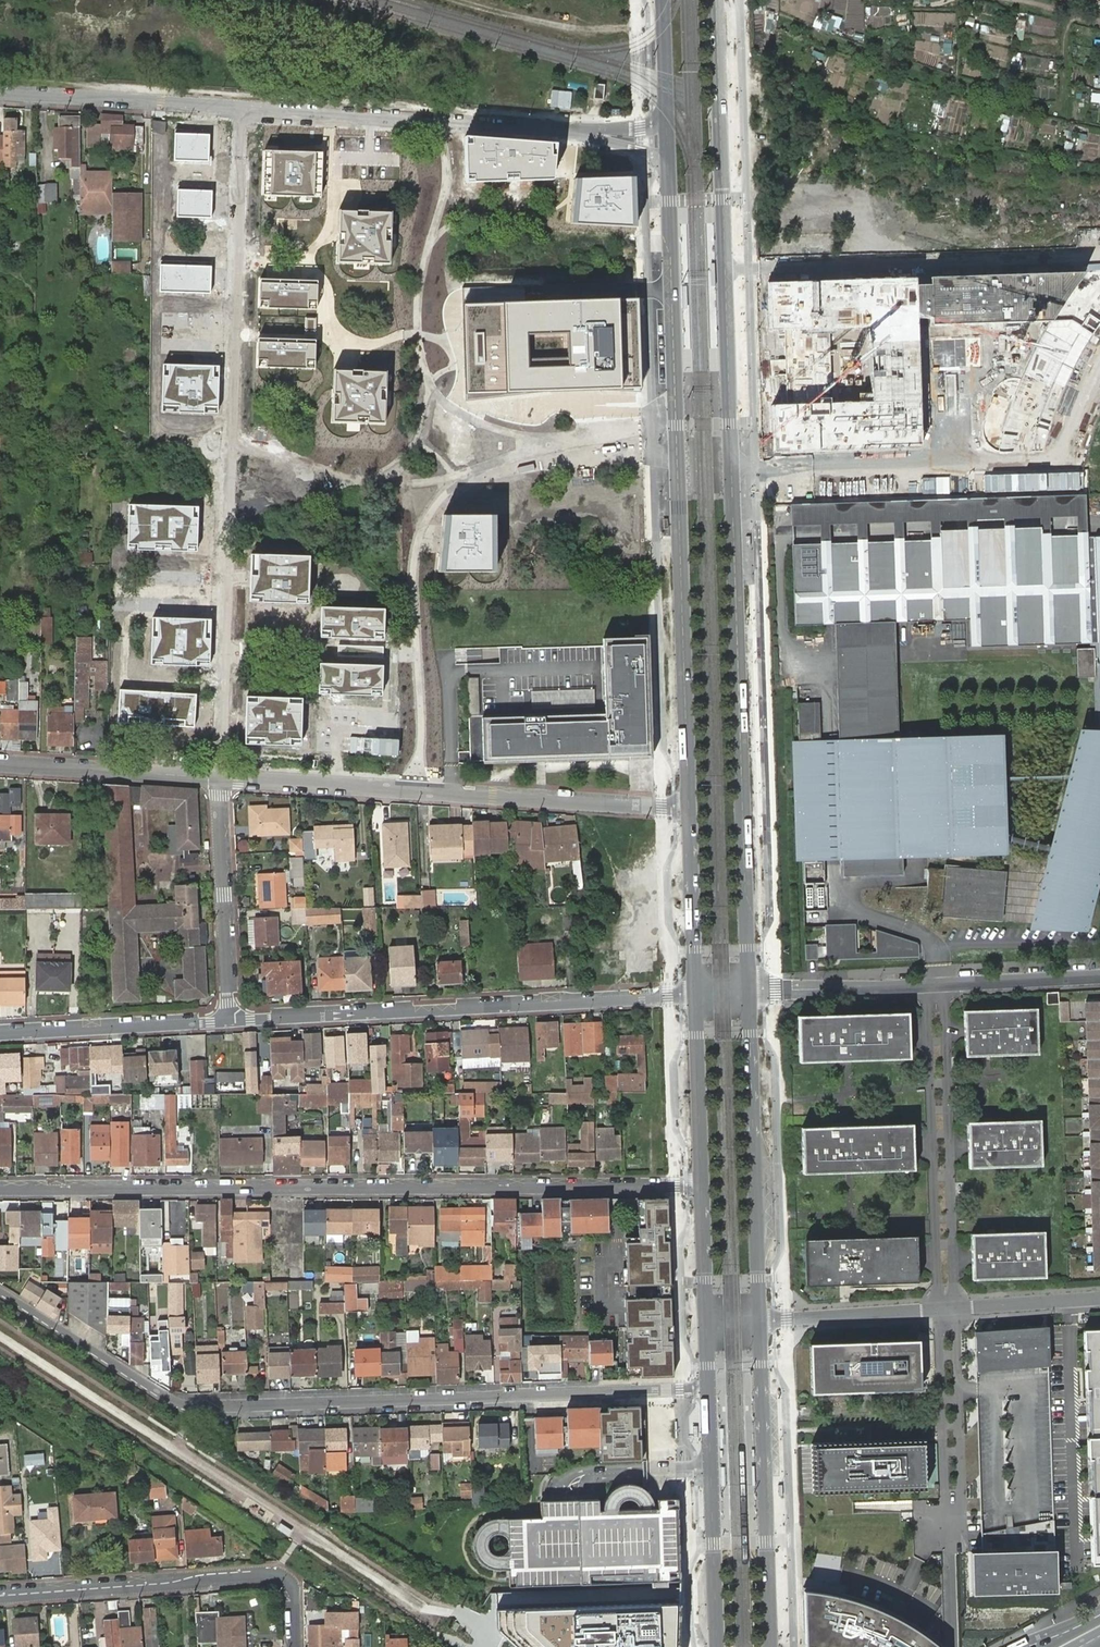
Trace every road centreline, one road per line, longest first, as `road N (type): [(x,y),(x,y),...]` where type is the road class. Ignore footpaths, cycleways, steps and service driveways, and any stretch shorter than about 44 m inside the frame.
road 1 (secondary): [(748,991),(716,0)]
road 2 (residential): [(707,1388),(199,1408),(170,1400),(0,1289)]
road 3 (residential): [(0,1189),(701,1186)]
road 4 (residential): [(238,111),(219,777)]
road 5 (secondary): [(668,170),(688,807)]
road 6 (unknown): [(411,790),(422,705),(413,565),(429,513),(459,484),(636,447)]
road 7 (residential): [(219,777),(688,807)]
road 8 (residential): [(695,993),(232,1019)]
road 9 (residential): [(429,513),(443,396),(421,249),(426,184),(443,124)]
road 10 (residential): [(0,1594),(277,1573),(292,1584),(294,1646)]
road 11 (secondary): [(770,1646),(759,1318)]
road 12 (secondary): [(759,1318),(748,991)]
road 13 (residential): [(926,984),(937,1307)]
road 14 (residential): [(954,1306),(944,983)]
road 15 (secondary): [(707,1388),(716,1646)]
road 16 (residential): [(232,1019),(219,777)]
road 17 (residential): [(0,95),(238,111)]
road 18 (residential): [(232,1019),(0,1032)]
road 19 (residential): [(949,1535),(961,1489),(954,1306)]
road 20 (residential): [(937,1307),(949,1535)]
road 21 (residential): [(0,763),(219,777)]
road 22 (residential): [(238,111),(443,124)]
road 23 (secondary): [(695,993),(701,1186)]
road 24 (secondary): [(688,807),(695,993)]
road 25 (residential): [(937,1307),(759,1318)]
road 26 (residential): [(926,984),(748,991)]
road 27 (residential): [(1099,976),(944,983)]
road 28 (residential): [(443,124),(596,134)]
road 29 (residential): [(1099,1298),(954,1306)]
road 30 (secondary): [(701,1186),(705,1321)]

